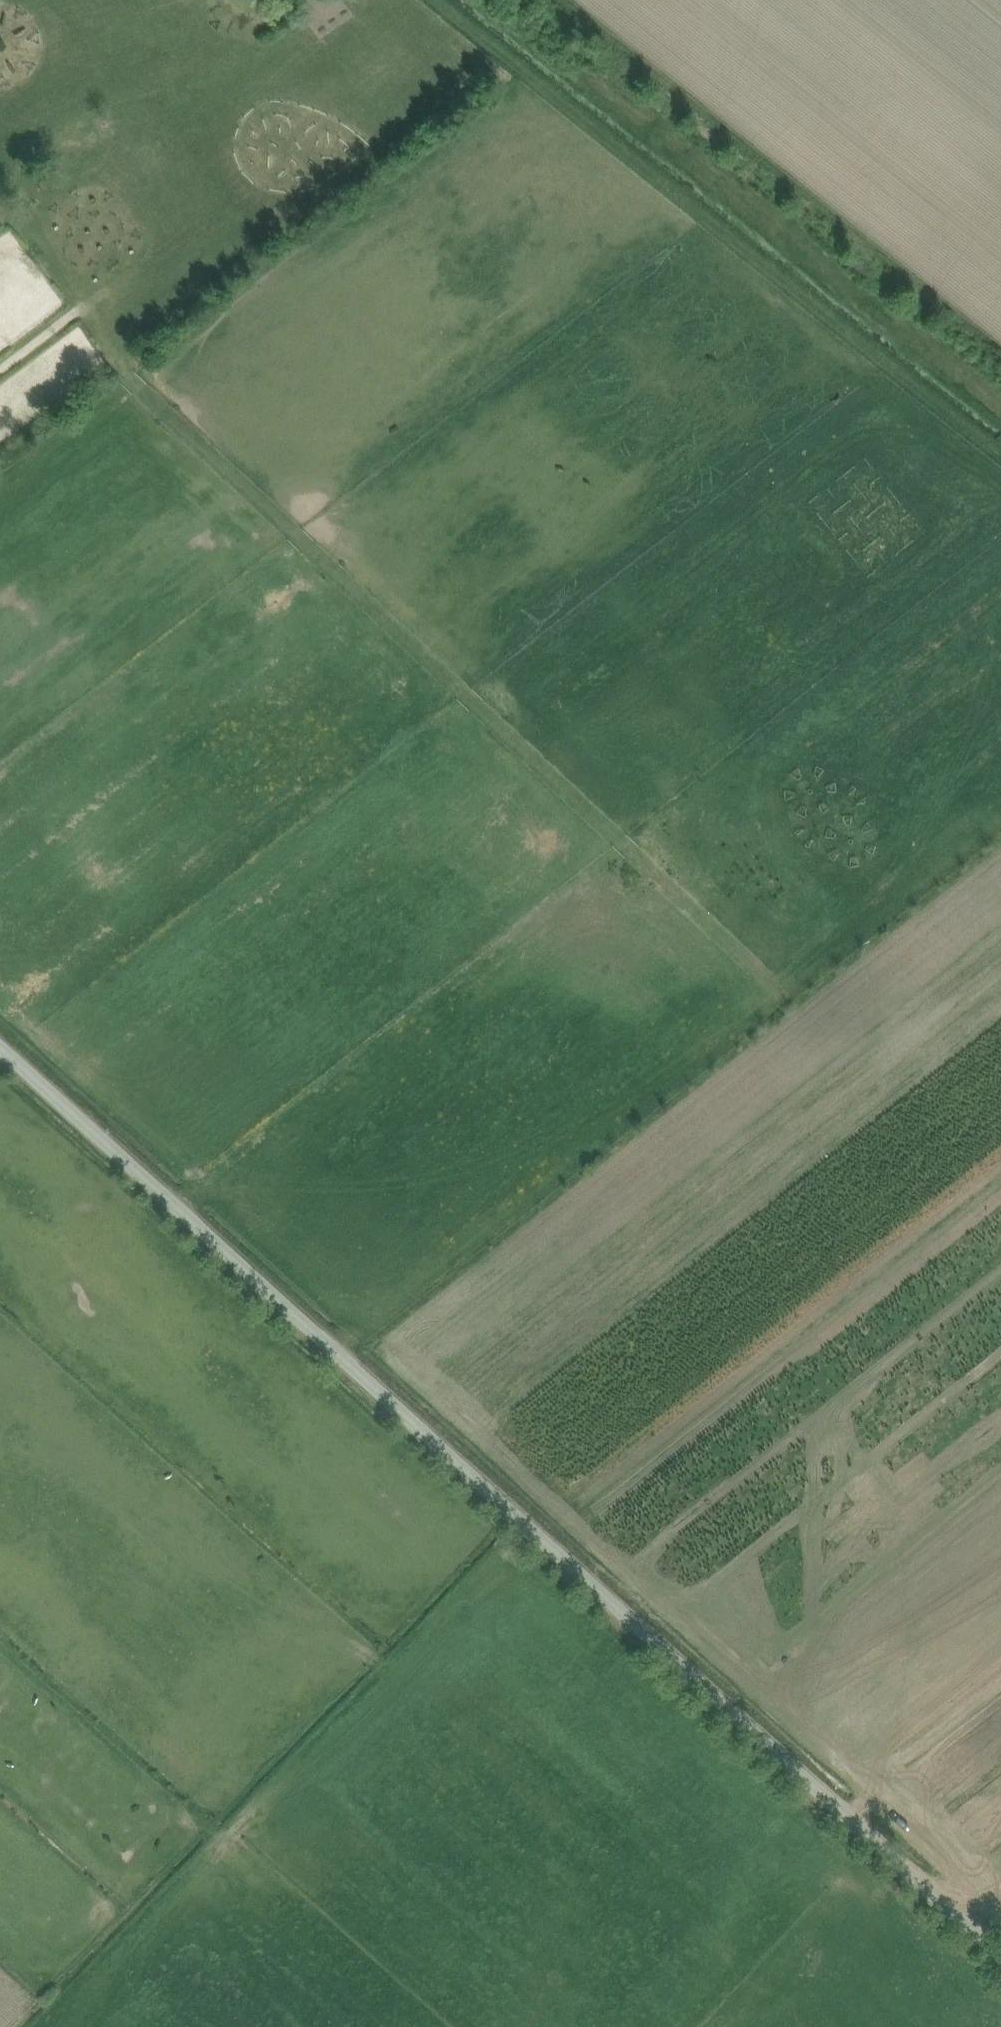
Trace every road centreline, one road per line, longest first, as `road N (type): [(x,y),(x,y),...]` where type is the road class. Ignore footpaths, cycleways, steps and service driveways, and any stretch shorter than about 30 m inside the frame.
road 1 (unclassified): [(1000,1967),(0,1046)]

